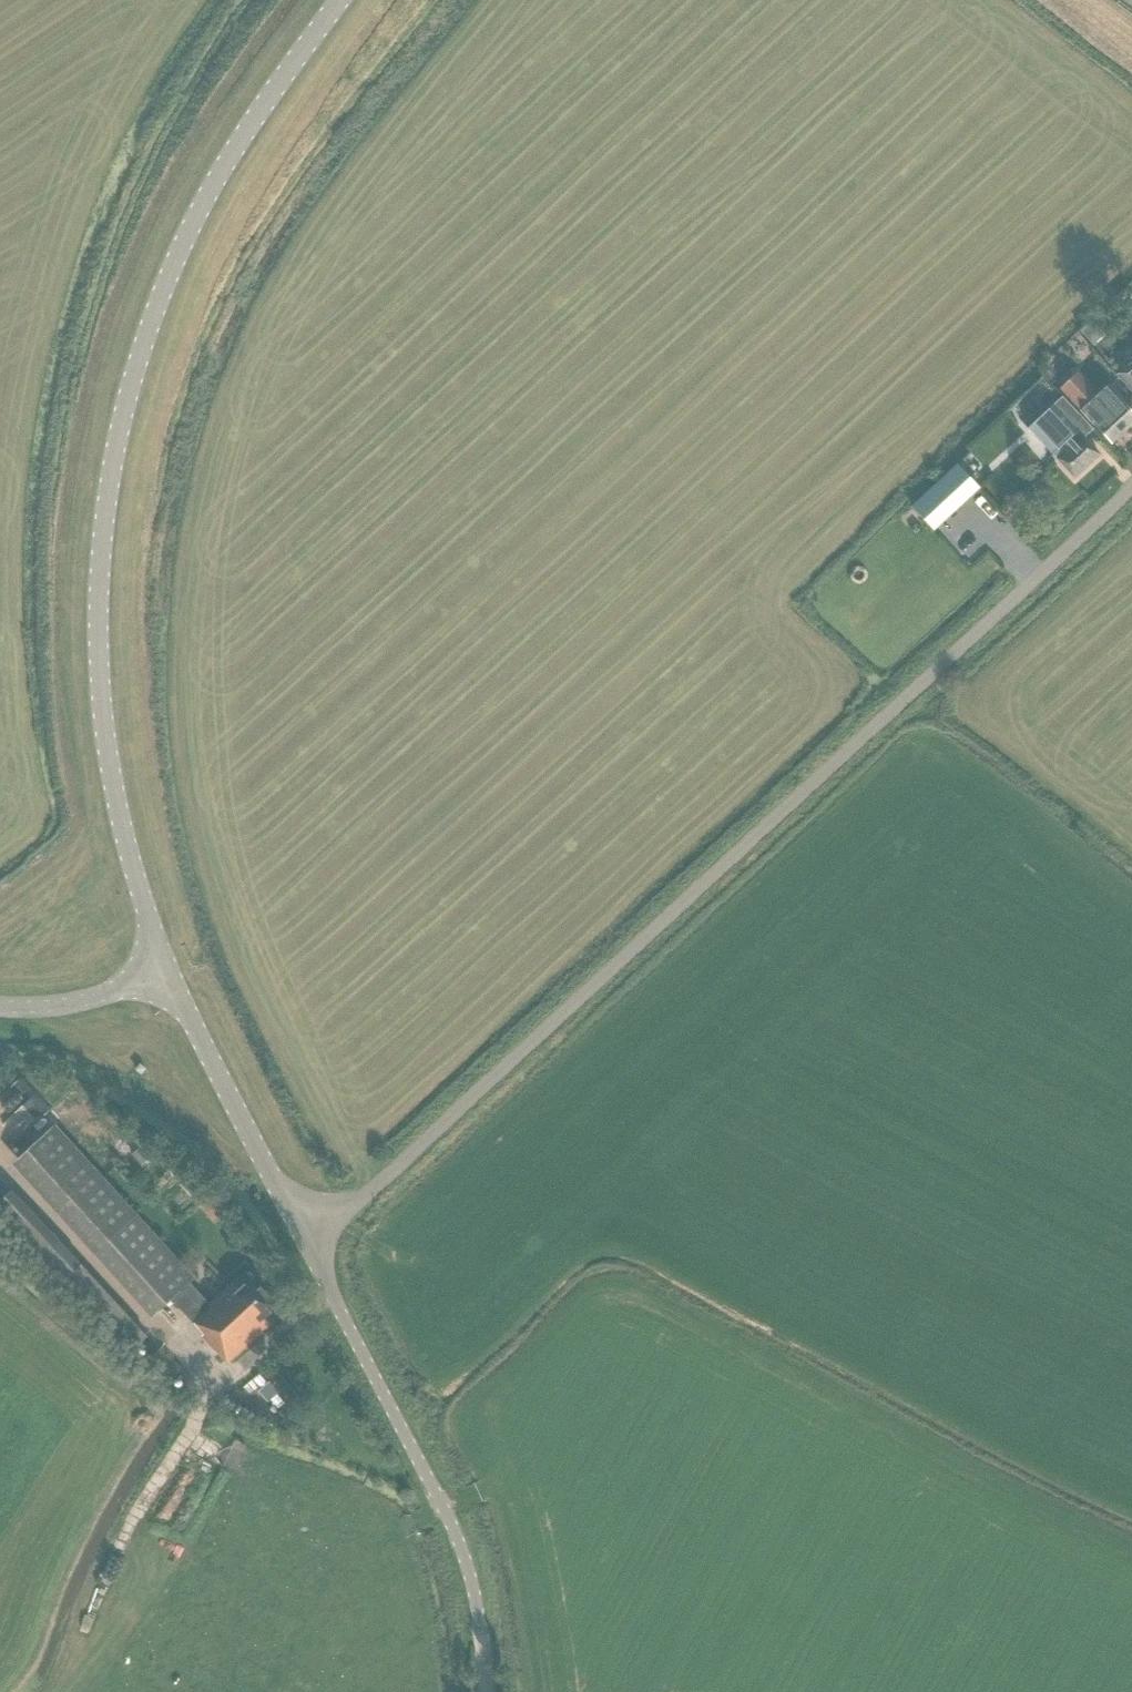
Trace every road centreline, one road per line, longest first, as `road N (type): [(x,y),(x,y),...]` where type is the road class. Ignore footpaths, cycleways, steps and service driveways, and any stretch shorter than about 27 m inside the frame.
road 1 (unclassified): [(312,1257),(1131,492)]
road 2 (tertiary): [(166,971),(130,867),(97,681),(99,519),(113,438),(190,220),(337,0)]
road 3 (unclassified): [(312,1257),(467,1543),(485,1691)]
road 4 (unclassified): [(312,1257),(258,1168),(166,971)]
road 5 (tertiary): [(166,971),(77,1004),(0,1009)]

